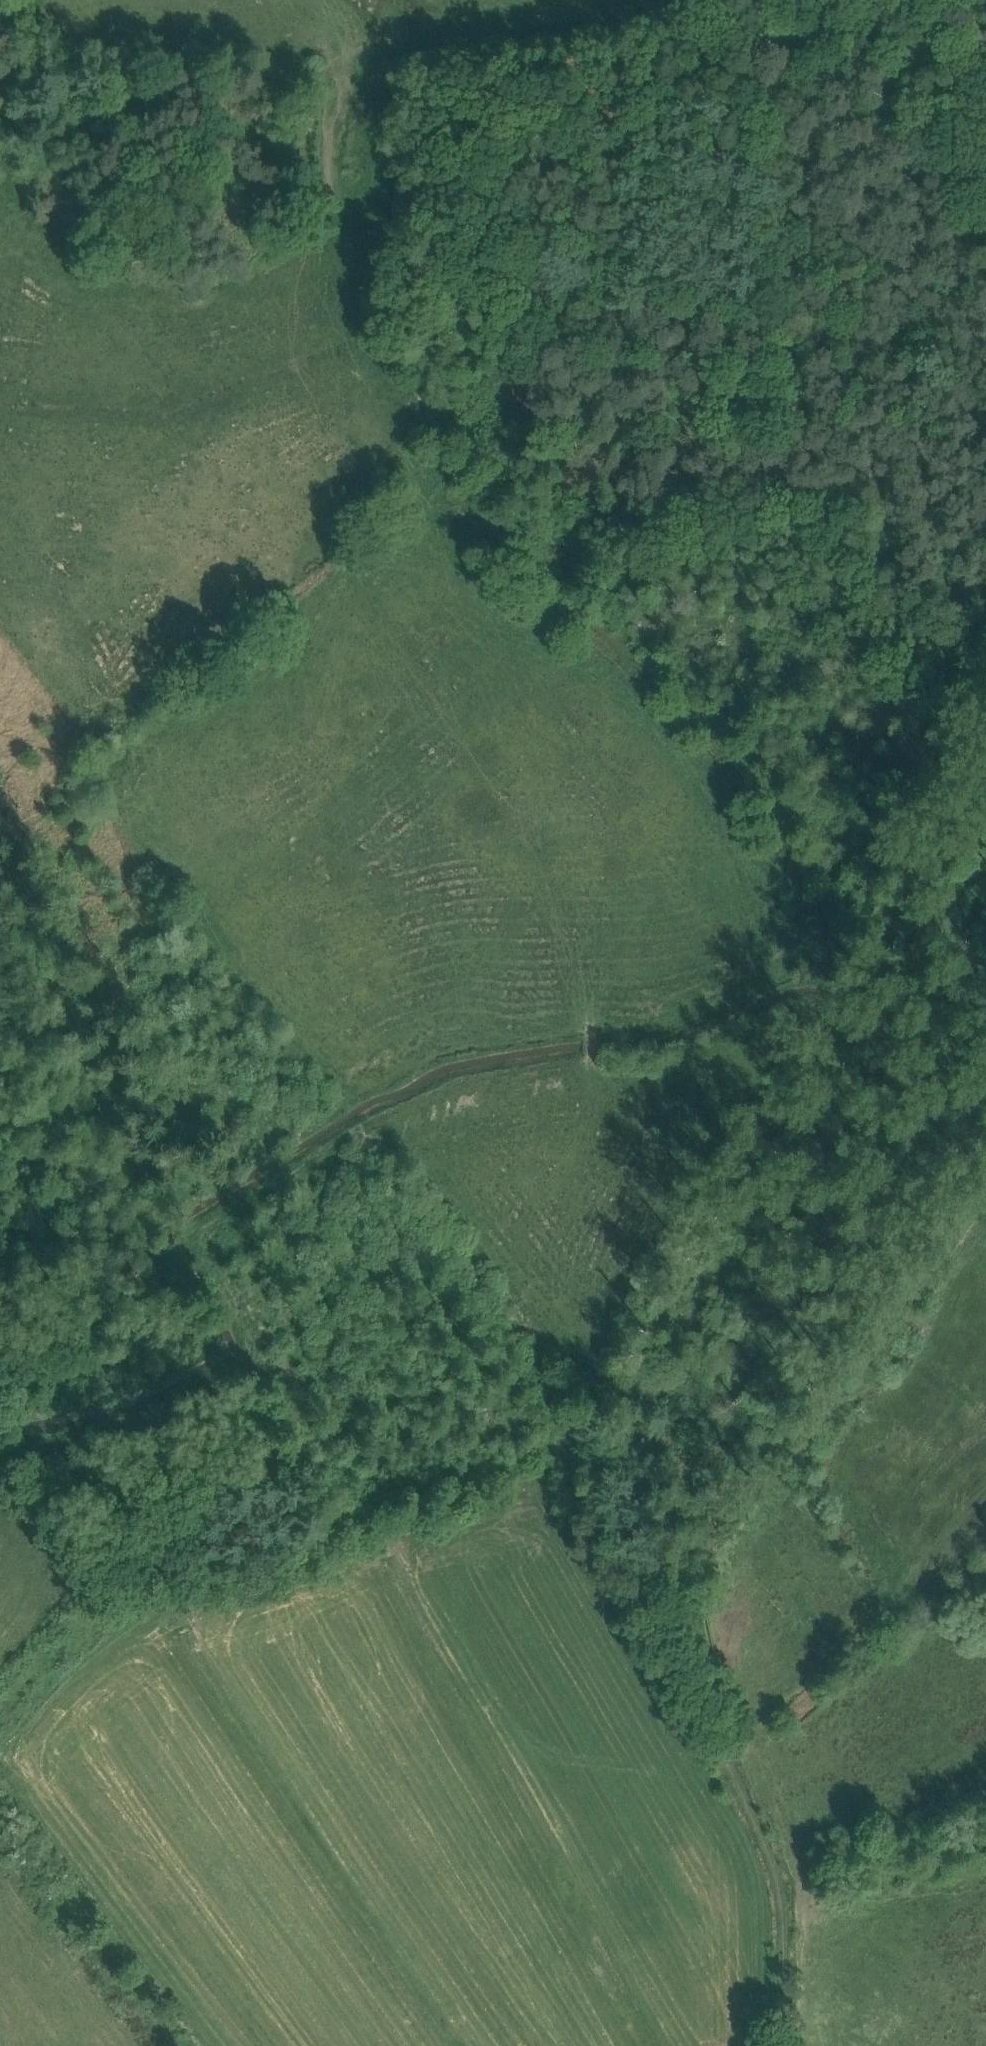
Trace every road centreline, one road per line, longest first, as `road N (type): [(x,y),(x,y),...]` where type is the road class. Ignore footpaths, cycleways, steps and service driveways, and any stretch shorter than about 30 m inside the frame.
road 1 (track): [(787,2045),(791,1931),(757,1824),(589,1511),(510,1502),(535,1460),(586,1460)]

